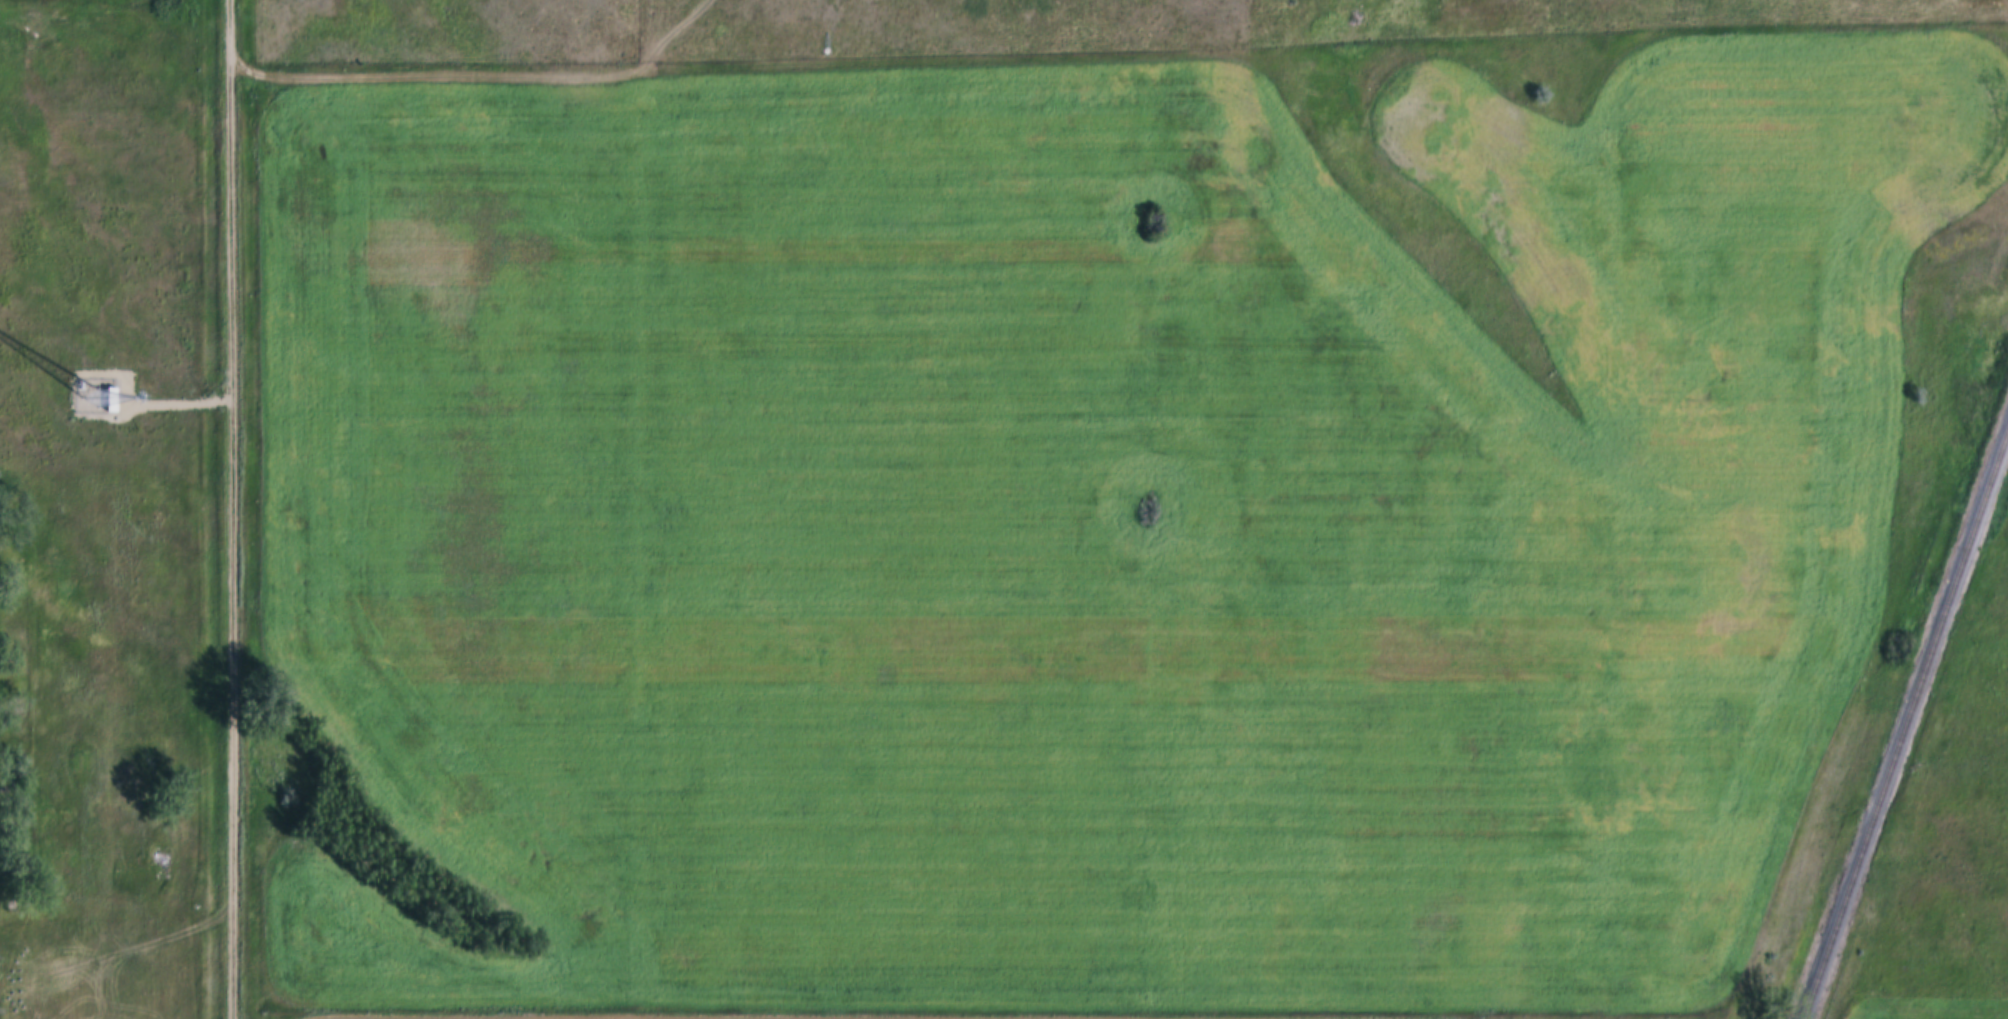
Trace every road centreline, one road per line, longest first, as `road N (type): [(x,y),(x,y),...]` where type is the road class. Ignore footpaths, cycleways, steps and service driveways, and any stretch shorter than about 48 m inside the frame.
road 1 (track): [(235,0),(238,1018)]

